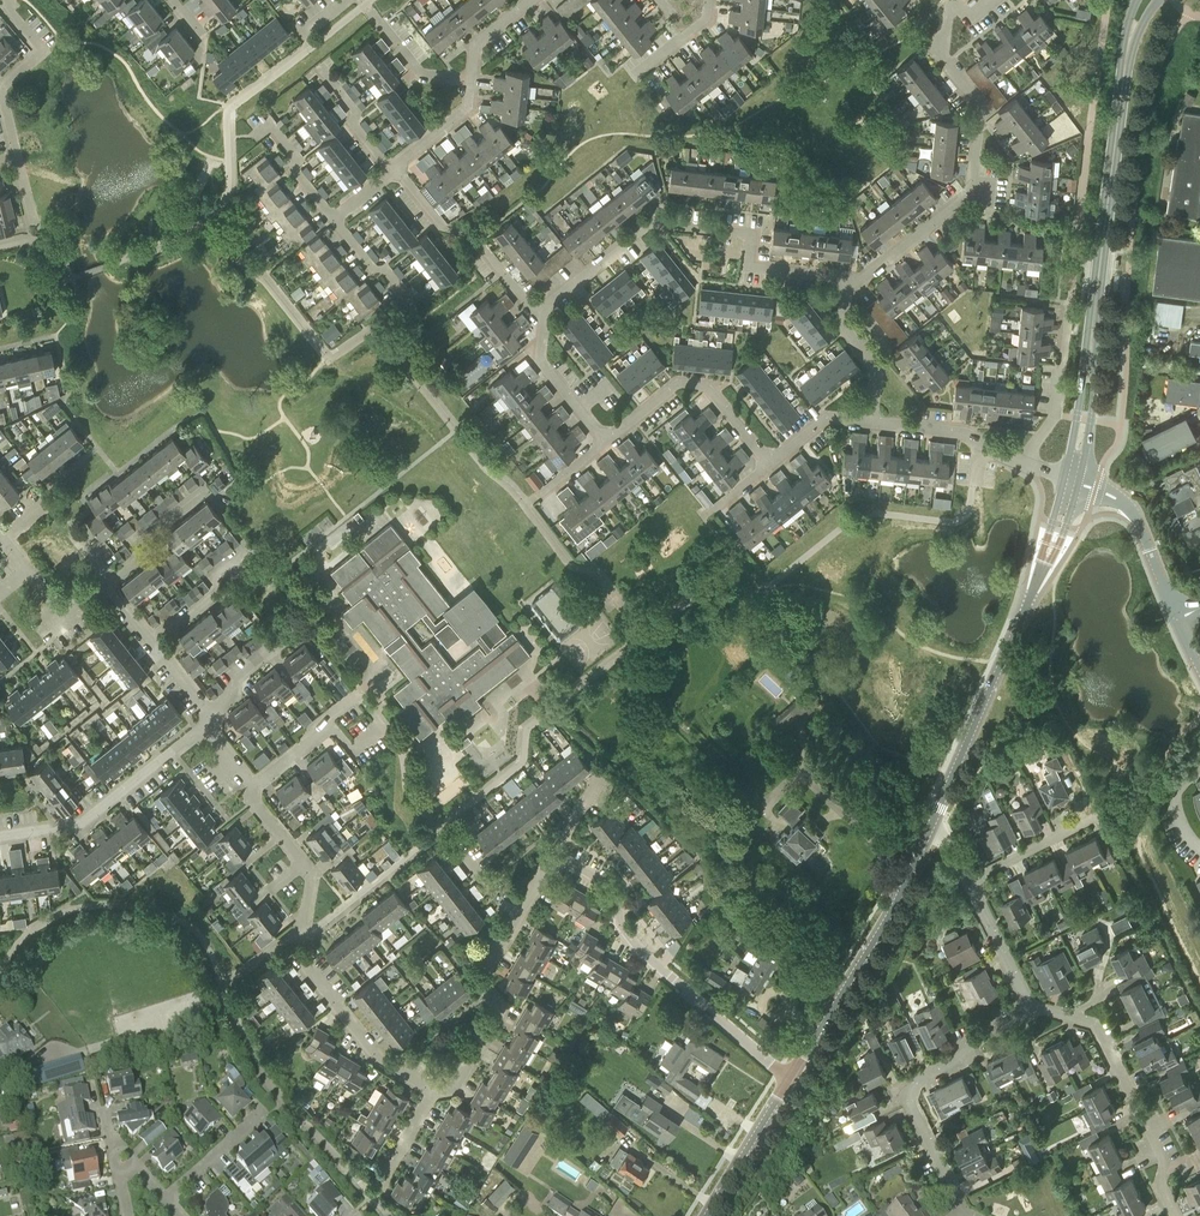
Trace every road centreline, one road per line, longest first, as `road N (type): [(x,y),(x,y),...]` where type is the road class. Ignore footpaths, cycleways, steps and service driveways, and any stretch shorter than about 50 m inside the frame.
road 1 (residential): [(543,318),(545,307),(654,222),(751,237),(746,266),(836,277),(849,287)]
road 2 (residential): [(964,1212),(910,1101),(917,1081),(1034,1007)]
road 3 (tertiary): [(789,1076),(929,834)]
road 4 (residential): [(1034,1007),(1097,1026),(1164,1162),(1160,1183),(1176,1215)]
road 5 (tertiary): [(1141,13),(1123,73),(1097,276)]
road 6 (tertiary): [(929,834),(1032,595)]
road 7 (residential): [(0,839),(73,827),(213,714)]
road 8 (residential): [(766,465),(710,391),(691,385),(674,386),(603,443)]
road 9 (tertiary): [(1078,483),(1091,421),(1097,276)]
road 10 (tertiary): [(1097,276),(1065,478)]
road 11 (residential): [(514,919),(486,968),(497,1006),(458,1079),(436,1089)]
road 12 (residential): [(969,185),(979,111),(942,62),(951,2)]
road 13 (residential): [(436,1089),(376,1050),(298,959)]
road 14 (residential): [(5,0),(44,48),(2,90),(17,156)]
road 15 (residential): [(680,979),(627,921),(616,886),(553,852)]
road 16 (unclassified): [(1176,620),(1135,514),(1078,483)]
road 17 (residential): [(301,936),(310,870),(253,804),(253,788)]
road 18 (residential): [(1068,304),(1054,415),(1026,463)]
road 19 (tertiary): [(708,1215),(789,1076)]
road 20 (residential): [(849,287),(967,197),(969,185)]
road 21 (residential): [(870,423),(880,370),(841,324),(849,287)]
road 22 (residential): [(968,880),(1102,814)]
road 23 (residential): [(603,443),(539,365),(543,318)]
road 24 (residential): [(789,1076),(680,979)]
road 25 (residential): [(968,880),(1034,1007)]
road 26 (residential): [(388,313),(407,296),(385,267),(371,269),(332,221)]
road 27 (residential): [(107,574),(156,543),(160,526),(210,489)]
road 28 (residential): [(256,136),(272,122),(296,173),(332,221)]
road 29 (residential): [(394,172),(350,125),(355,111),(320,67)]
road 30 (residential): [(151,639),(251,548)]
road 31 (residential): [(162,1203),(261,1116)]
road 32 (residential): [(213,714),(234,692),(237,670),(300,625)]
road 33 (residential): [(469,81),(420,76),(370,13)]
road 34 (residential): [(394,172),(465,113),(469,81)]
road 35 (tertiary): [(1065,478),(1032,595)]
road 36 (tertiary): [(1032,595),(1078,483)]
road 37 (residential): [(766,465),(824,419),(870,423)]

